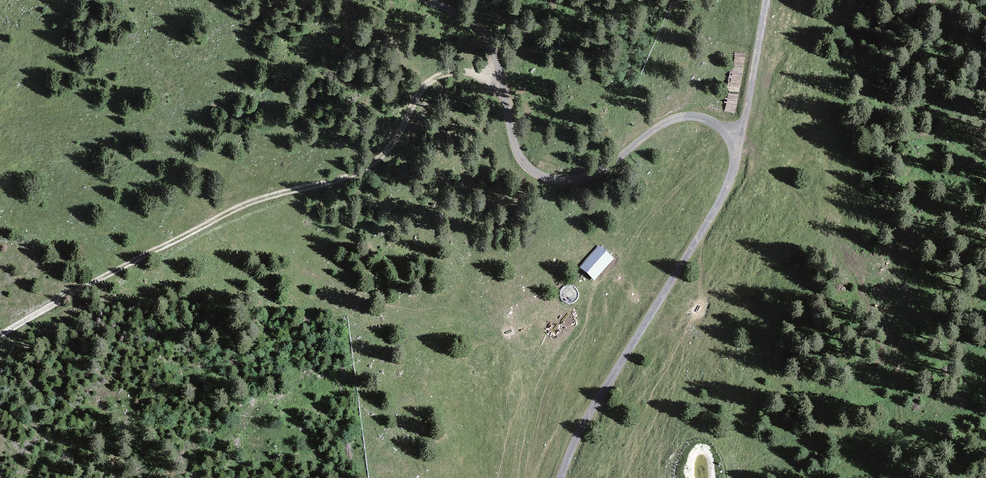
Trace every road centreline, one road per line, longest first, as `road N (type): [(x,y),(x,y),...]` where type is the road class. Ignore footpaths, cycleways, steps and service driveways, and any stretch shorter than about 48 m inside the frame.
road 1 (track): [(559,477),(582,420),(720,201),(742,137),(683,117),(584,176),(540,175),(518,153),(485,34),(428,0)]
road 2 (track): [(0,337),(250,205),(361,174),(400,138),(423,89),(440,75),(501,76)]
road 3 (track): [(742,137),(767,0)]

